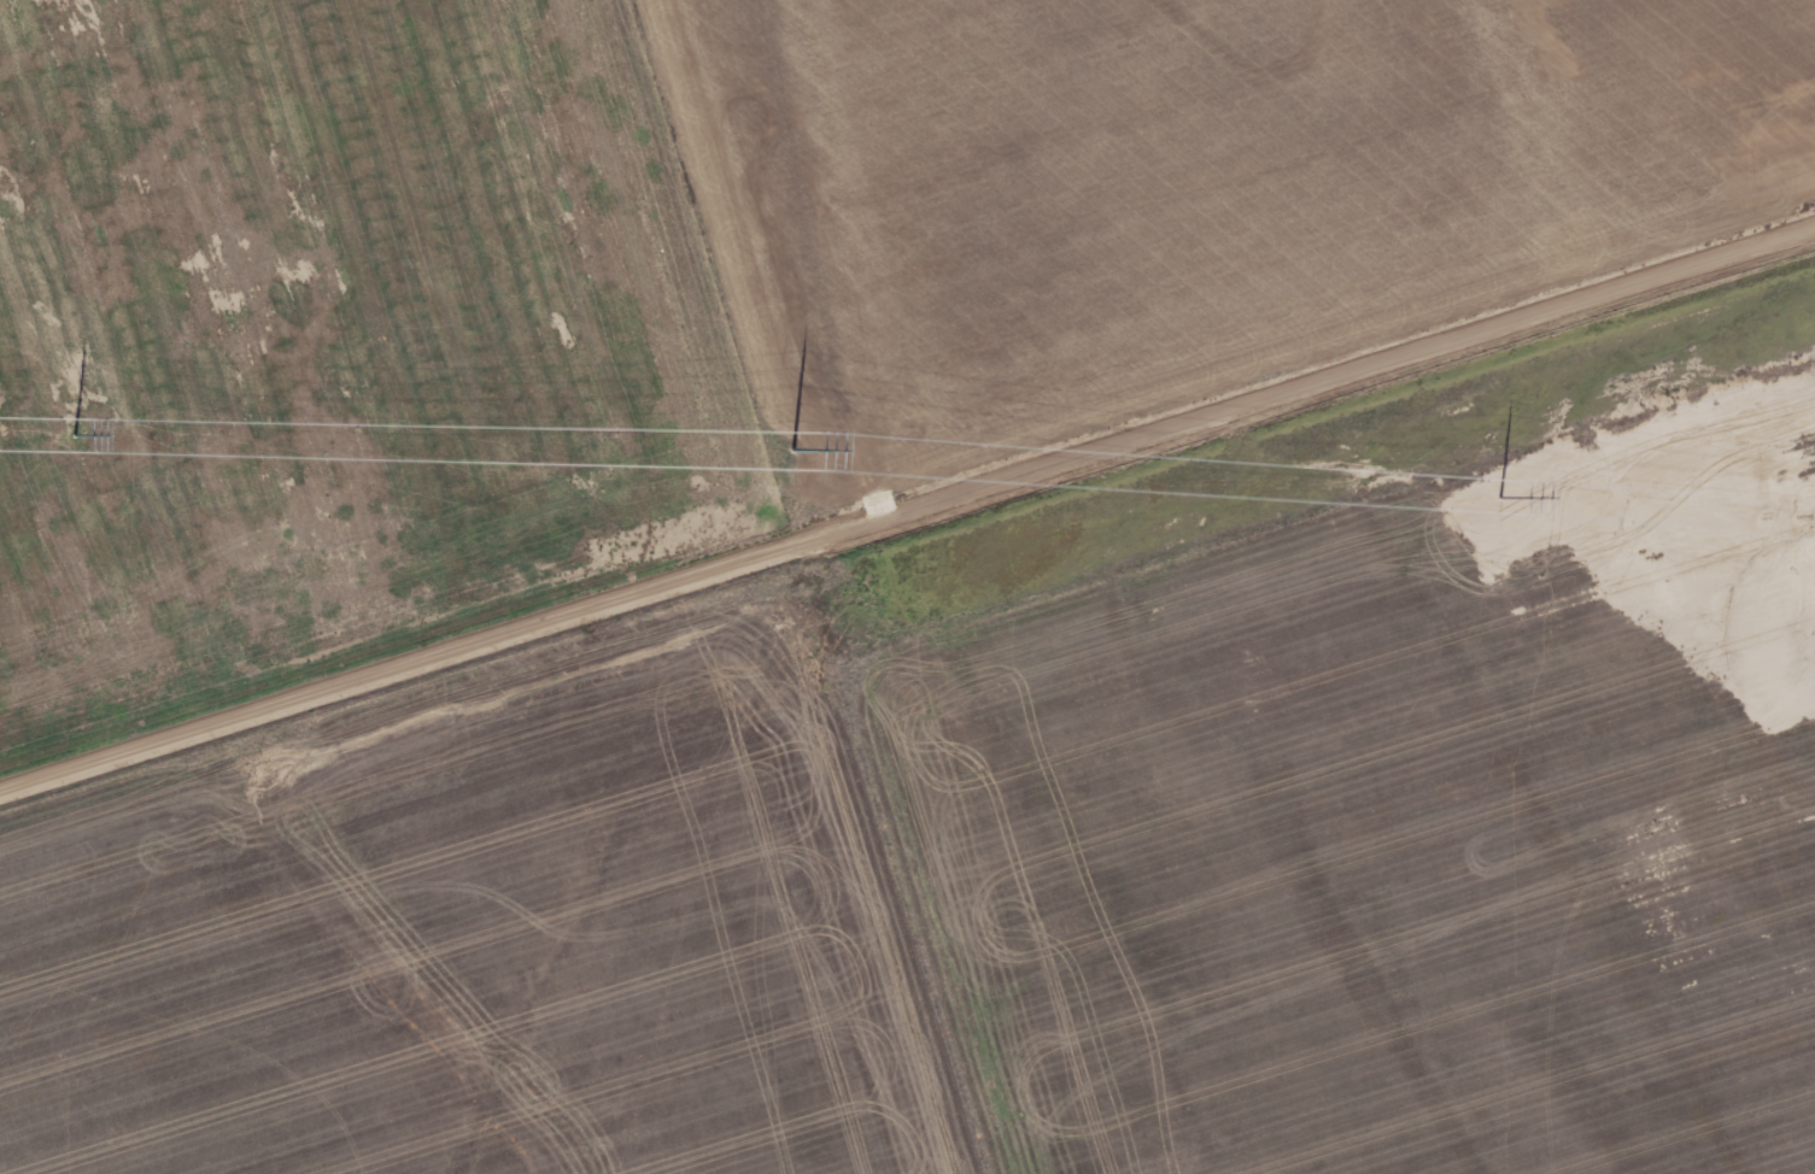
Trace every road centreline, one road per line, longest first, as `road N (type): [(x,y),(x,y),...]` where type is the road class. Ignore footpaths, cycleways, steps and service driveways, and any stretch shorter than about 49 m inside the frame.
road 1 (residential): [(0,790),(1814,225)]

